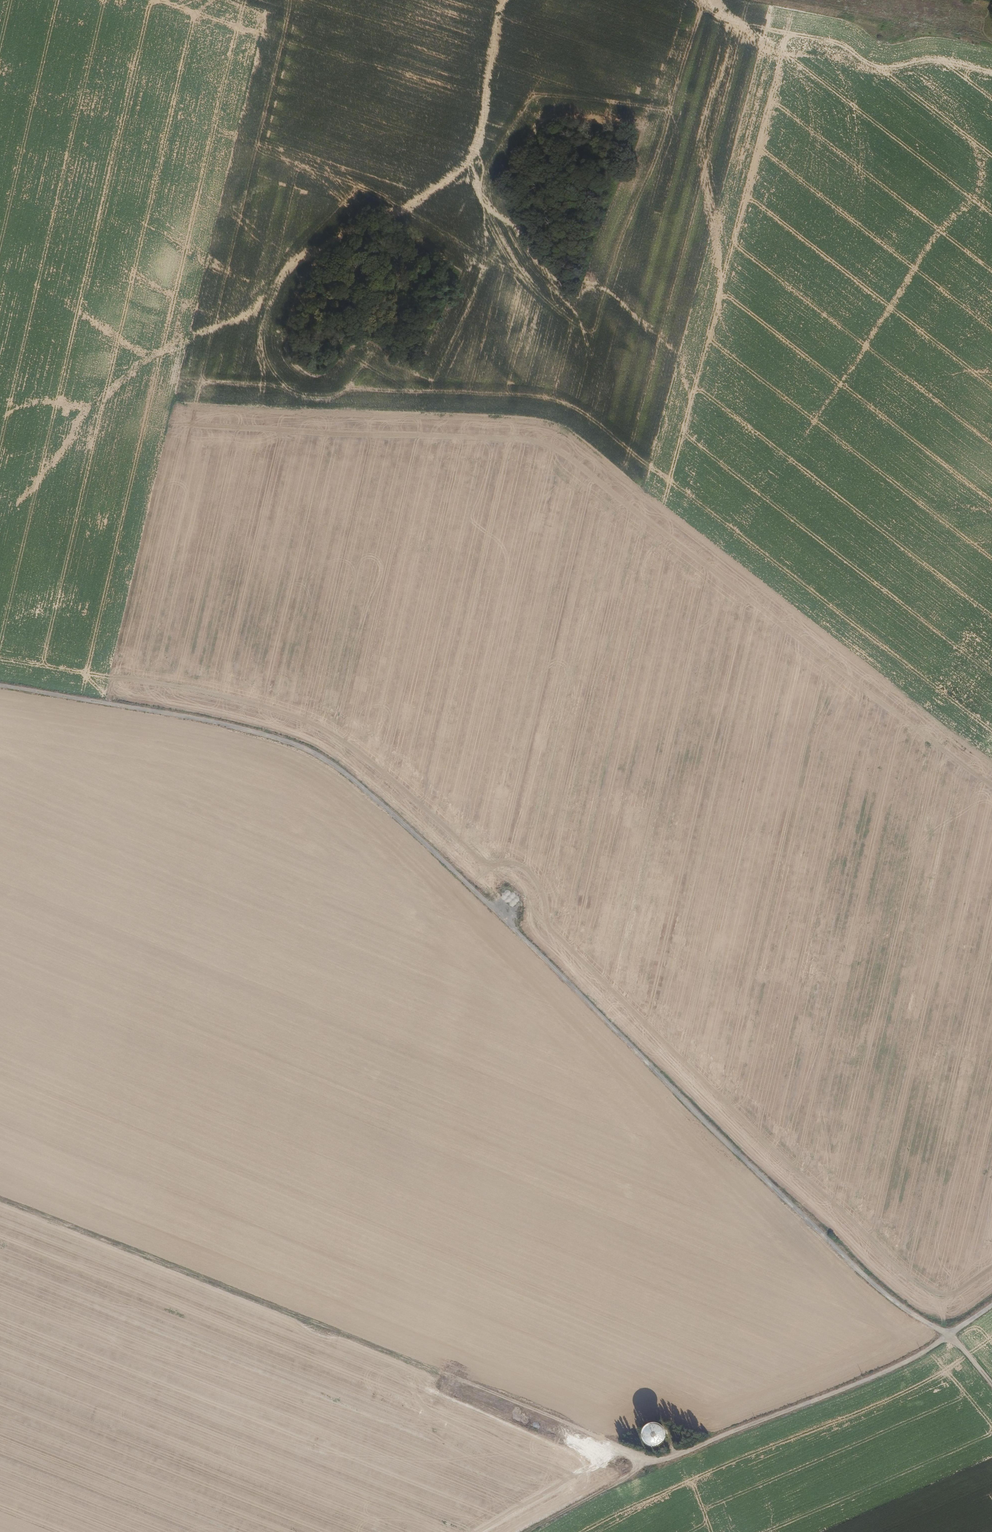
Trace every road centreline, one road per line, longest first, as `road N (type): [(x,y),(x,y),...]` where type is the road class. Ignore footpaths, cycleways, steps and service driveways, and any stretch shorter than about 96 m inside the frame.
road 1 (track): [(0,686),(249,732),(304,749),(344,774),(806,1217),(949,1335),(991,1385)]
road 2 (track): [(657,1462),(0,1199)]
road 3 (track): [(991,1305),(914,1359),(657,1462)]
road 4 (track): [(657,1462),(528,1531)]

